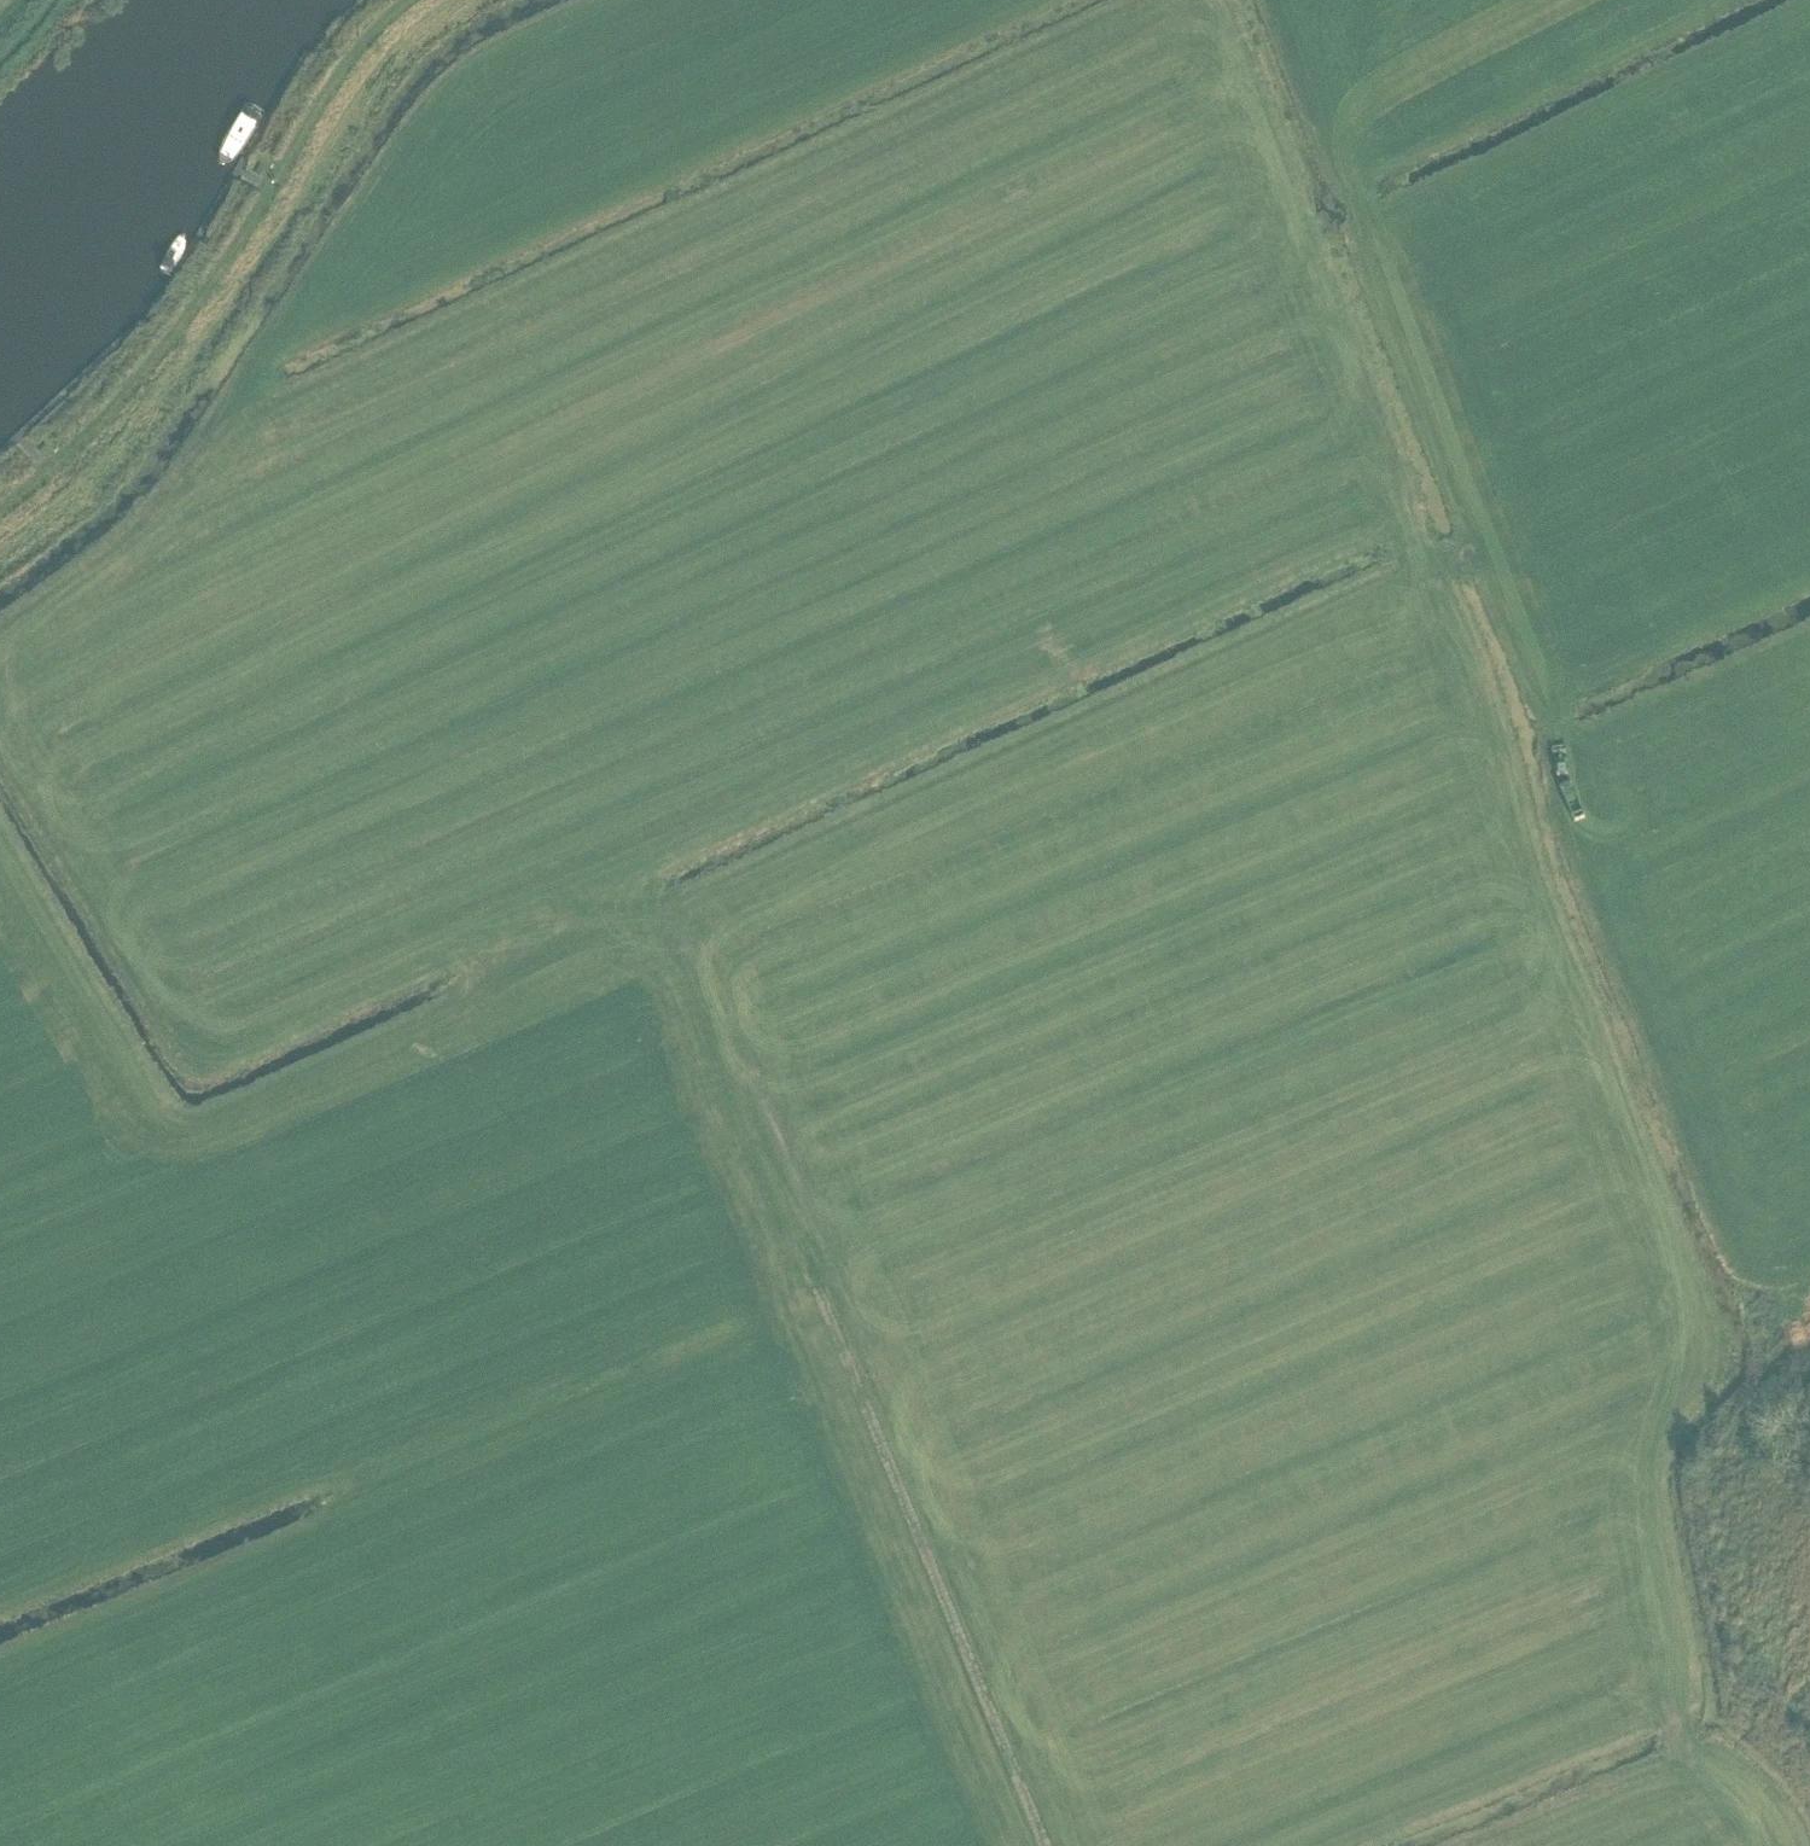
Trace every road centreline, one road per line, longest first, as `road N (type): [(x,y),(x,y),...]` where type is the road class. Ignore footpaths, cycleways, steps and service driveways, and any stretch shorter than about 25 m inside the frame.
road 1 (track): [(1045,1845),(828,1310)]

